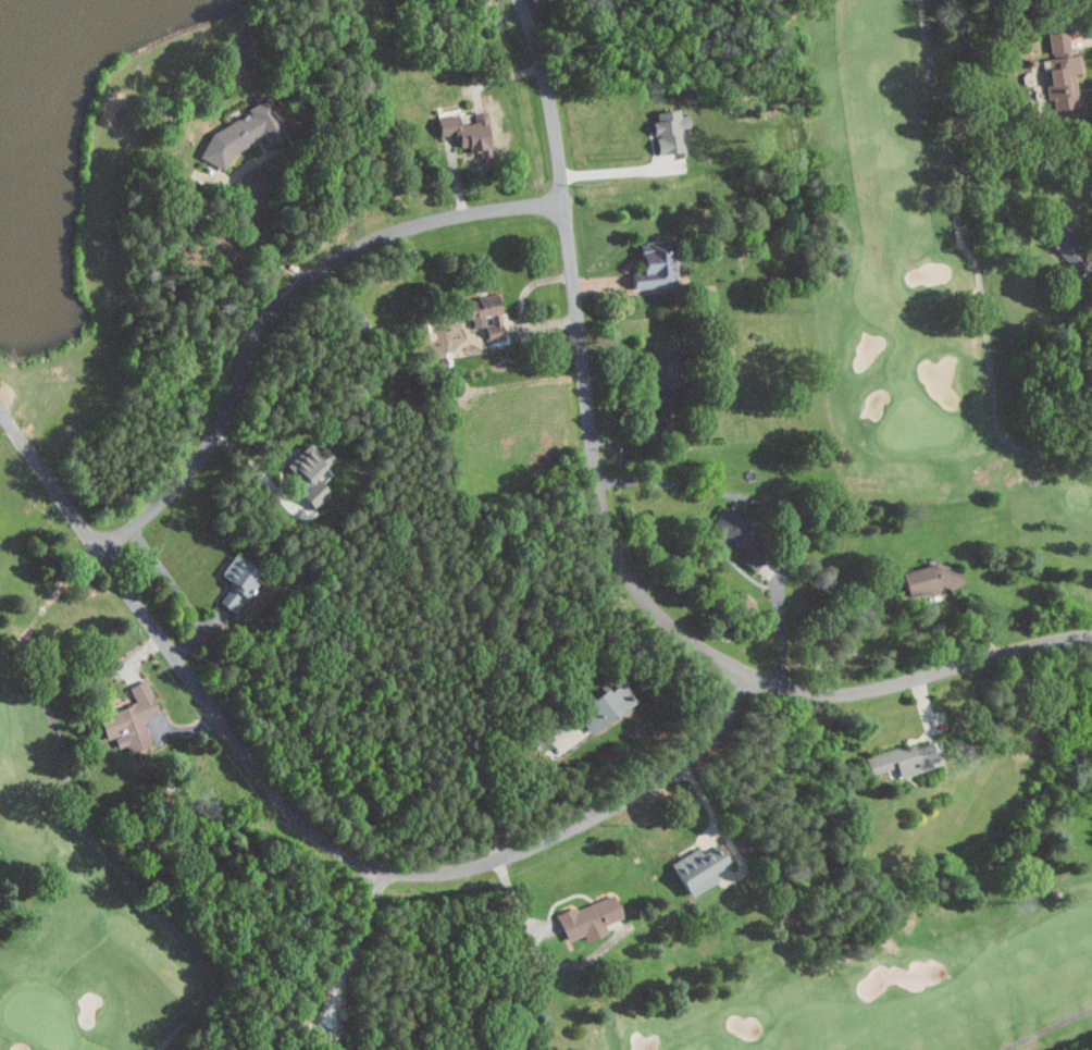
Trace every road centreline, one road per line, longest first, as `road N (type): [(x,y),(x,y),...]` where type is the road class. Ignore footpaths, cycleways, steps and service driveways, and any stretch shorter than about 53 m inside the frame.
road 1 (residential): [(1091,639),(835,694),(722,662),(638,594),(598,490),(558,141),(518,0)]
road 2 (residential): [(744,670),(715,732),(680,767),(622,802),(495,862),(446,874),(386,874),(299,823),(265,783),(0,413)]
road 3 (residential): [(98,551),(190,471),(263,325),(295,287),(405,228),(564,201)]
road 4 (residential): [(380,870),(325,1049)]

